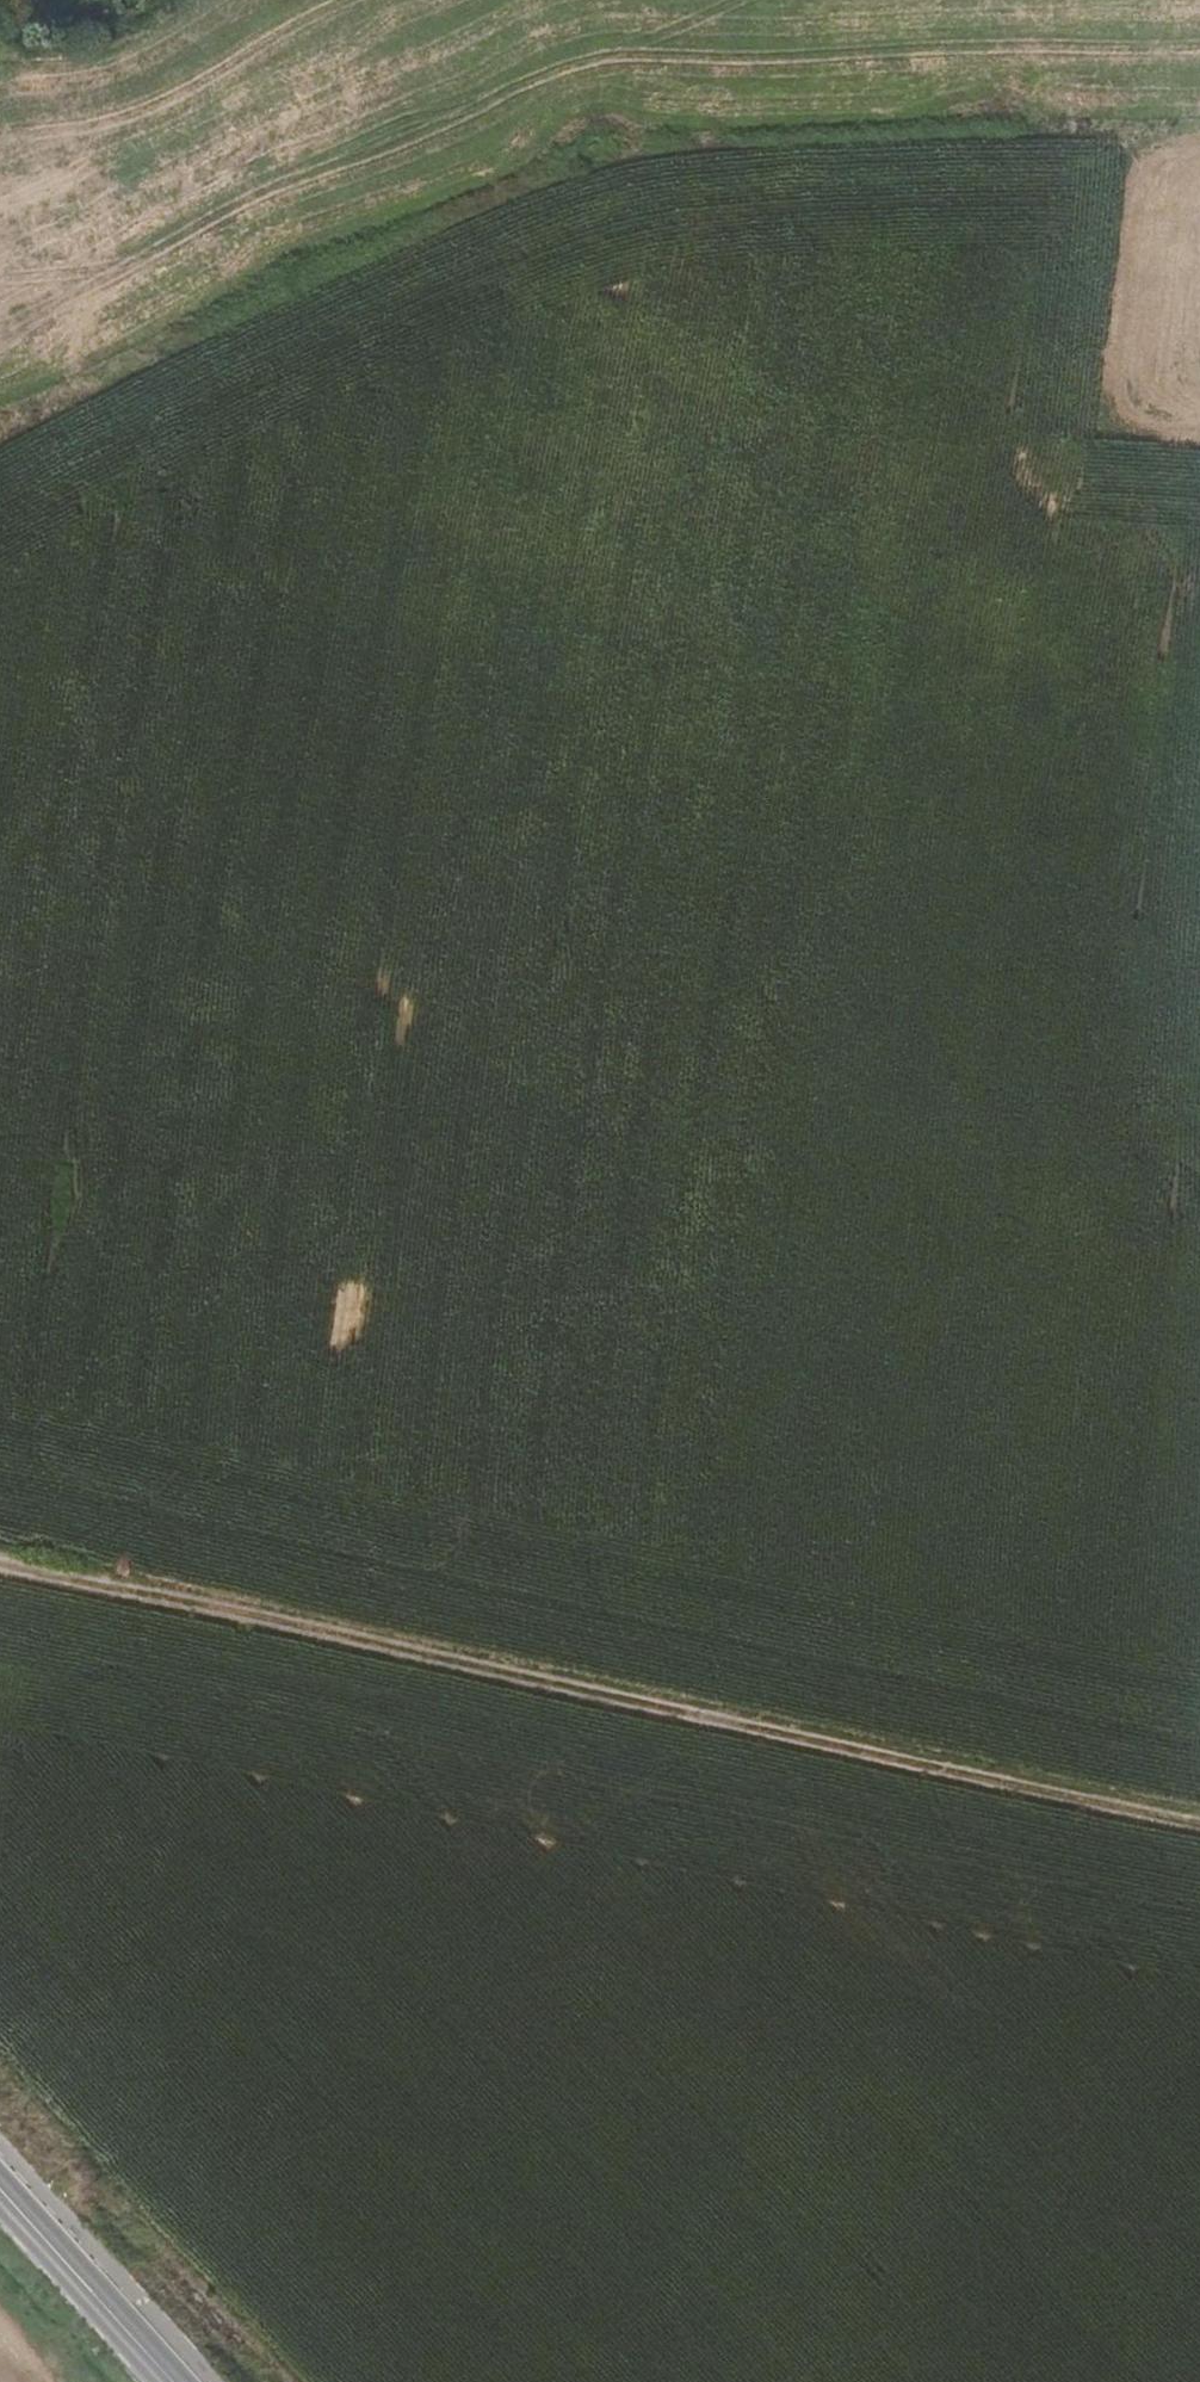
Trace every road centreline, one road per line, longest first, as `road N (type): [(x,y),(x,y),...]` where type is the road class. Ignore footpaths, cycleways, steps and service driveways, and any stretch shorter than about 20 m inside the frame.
road 1 (track): [(0,428),(578,154),(1199,132)]
road 2 (track): [(1199,1826),(0,1566)]
road 3 (primary): [(168,2381),(0,2196)]

